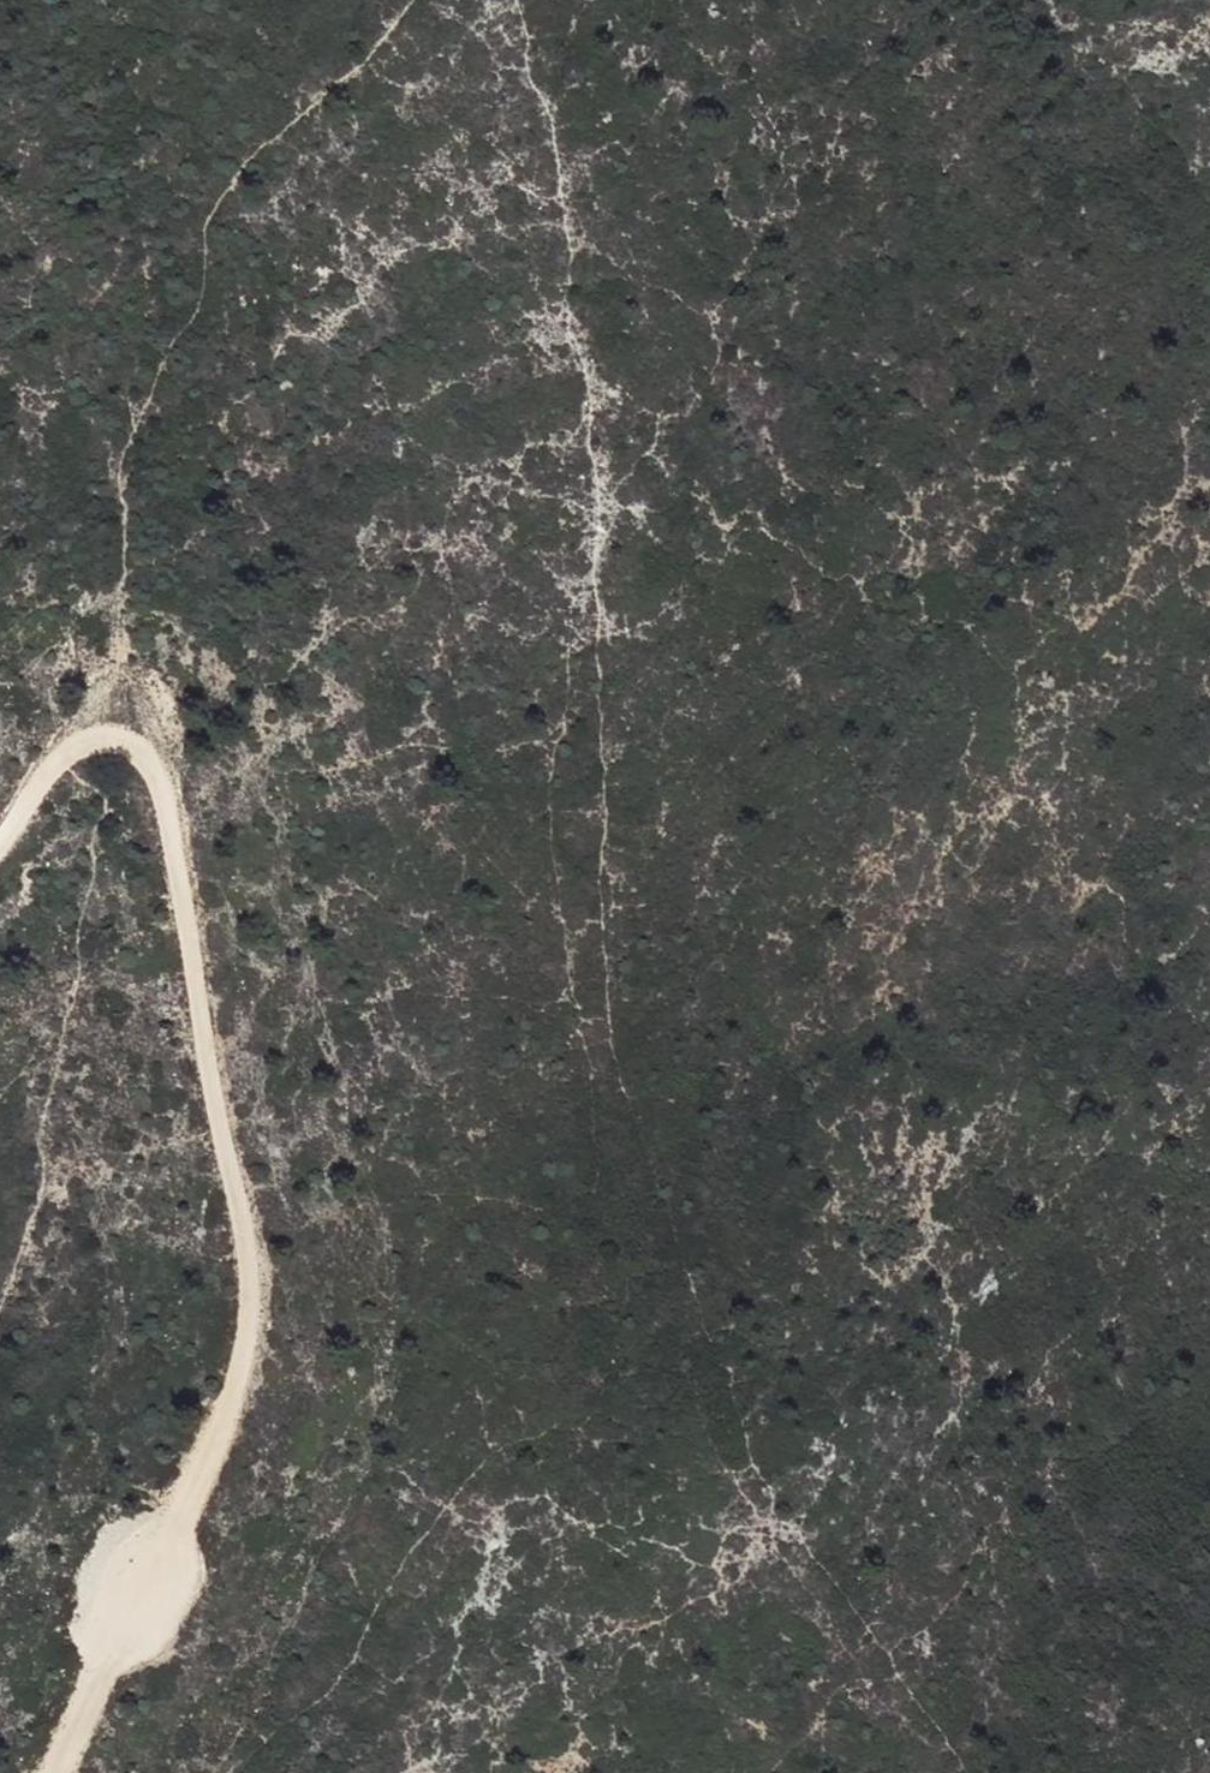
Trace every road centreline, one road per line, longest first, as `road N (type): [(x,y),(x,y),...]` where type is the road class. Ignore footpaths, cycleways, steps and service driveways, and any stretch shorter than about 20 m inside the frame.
road 1 (track): [(59,1772),(189,1503),(249,1338),(251,1254),(221,1136),(157,777),(118,735),(70,749),(0,847)]

